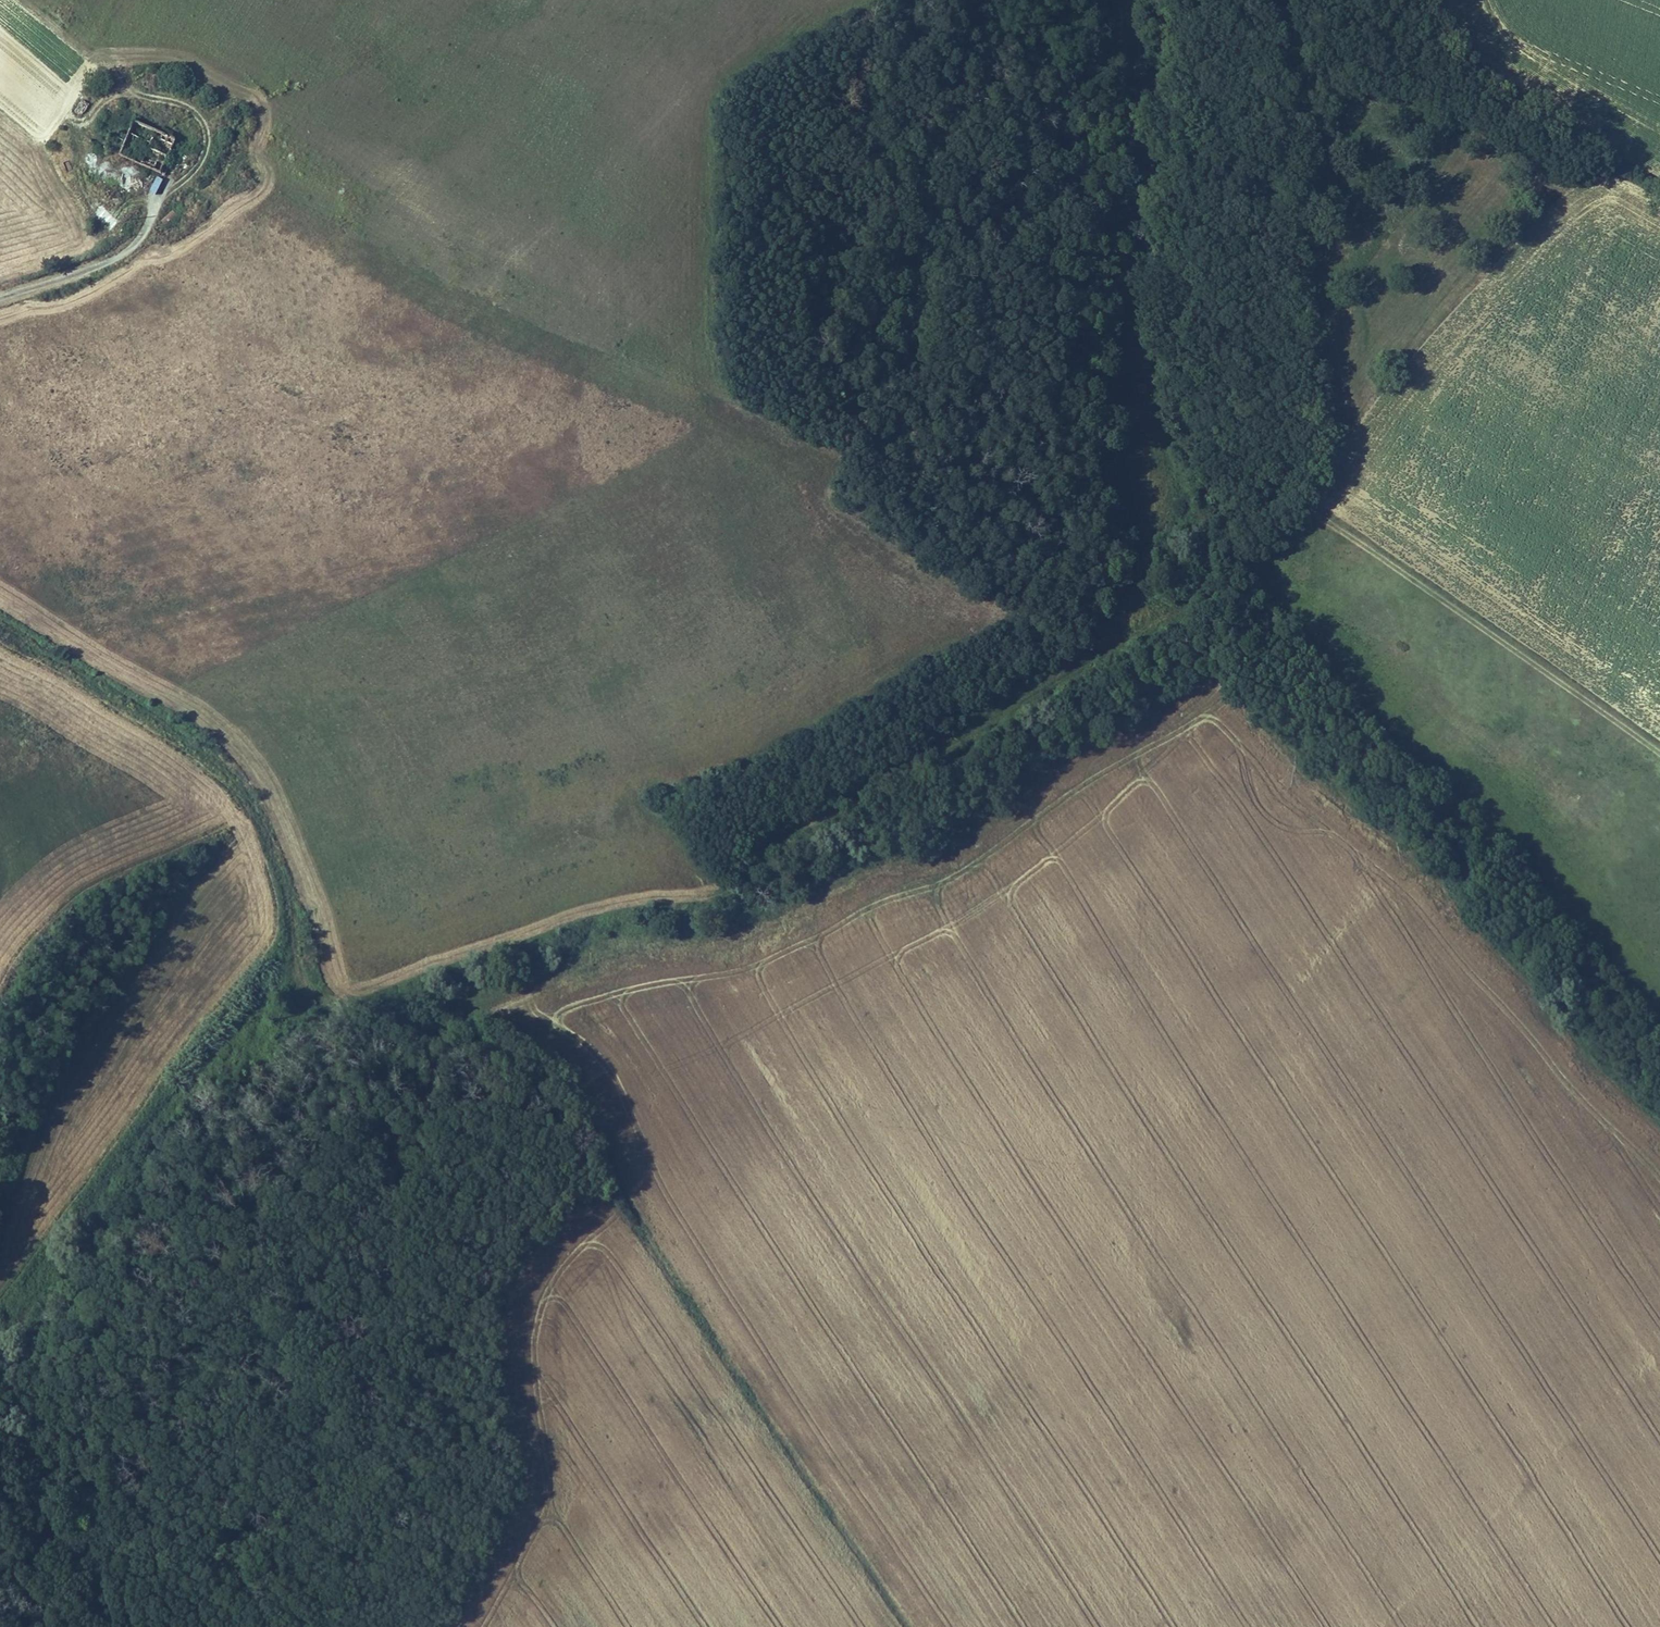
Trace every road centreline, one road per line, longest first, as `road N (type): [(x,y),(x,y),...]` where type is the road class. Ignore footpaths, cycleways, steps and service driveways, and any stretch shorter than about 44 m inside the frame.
road 1 (track): [(0,626),(168,728),(248,799),(282,869),(299,966),(324,999)]

